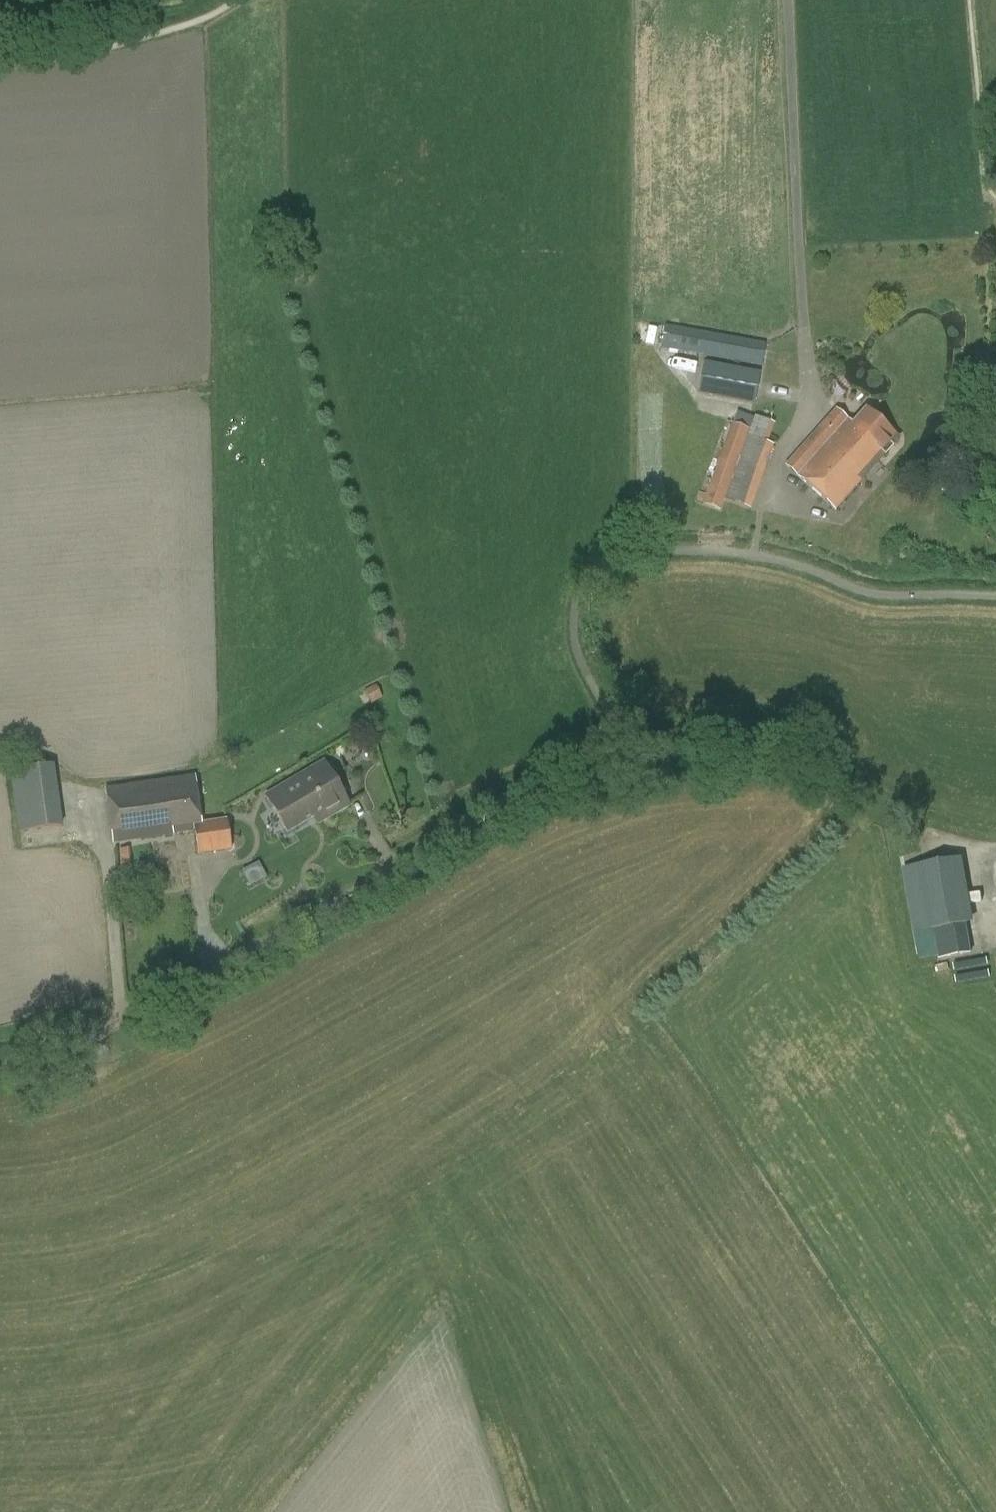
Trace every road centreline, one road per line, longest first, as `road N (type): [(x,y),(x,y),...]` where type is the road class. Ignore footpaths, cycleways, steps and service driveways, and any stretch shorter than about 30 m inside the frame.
road 1 (unclassified): [(0,1062),(100,1031),(444,836),(628,751)]
road 2 (unclassified): [(805,345),(788,0)]

